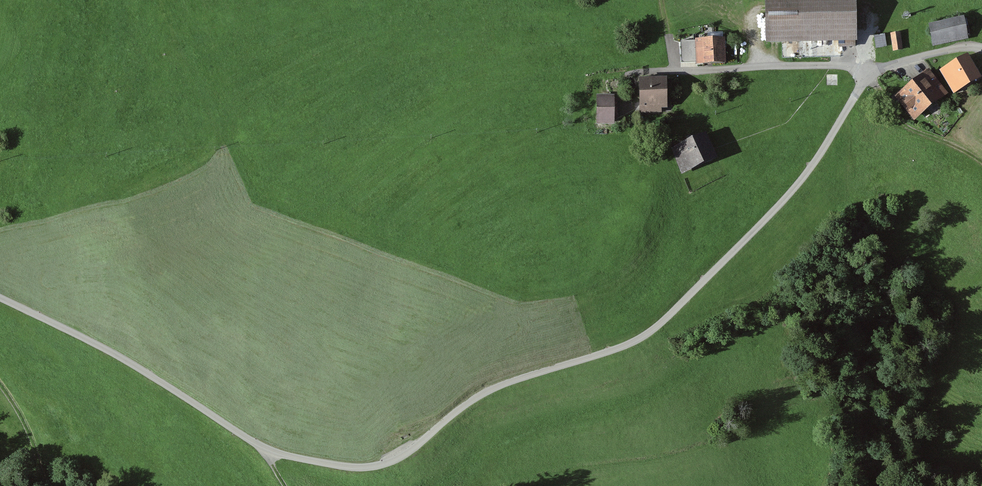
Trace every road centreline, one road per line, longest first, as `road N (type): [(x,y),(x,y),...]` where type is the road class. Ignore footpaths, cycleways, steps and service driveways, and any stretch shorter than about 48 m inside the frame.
road 1 (unclassified): [(981,48),(870,71),(816,161),(678,309),(639,338),(482,394),(389,463),(364,468),(275,456),(105,349),(0,299)]
road 2 (track): [(870,71),(899,121),(981,162)]

